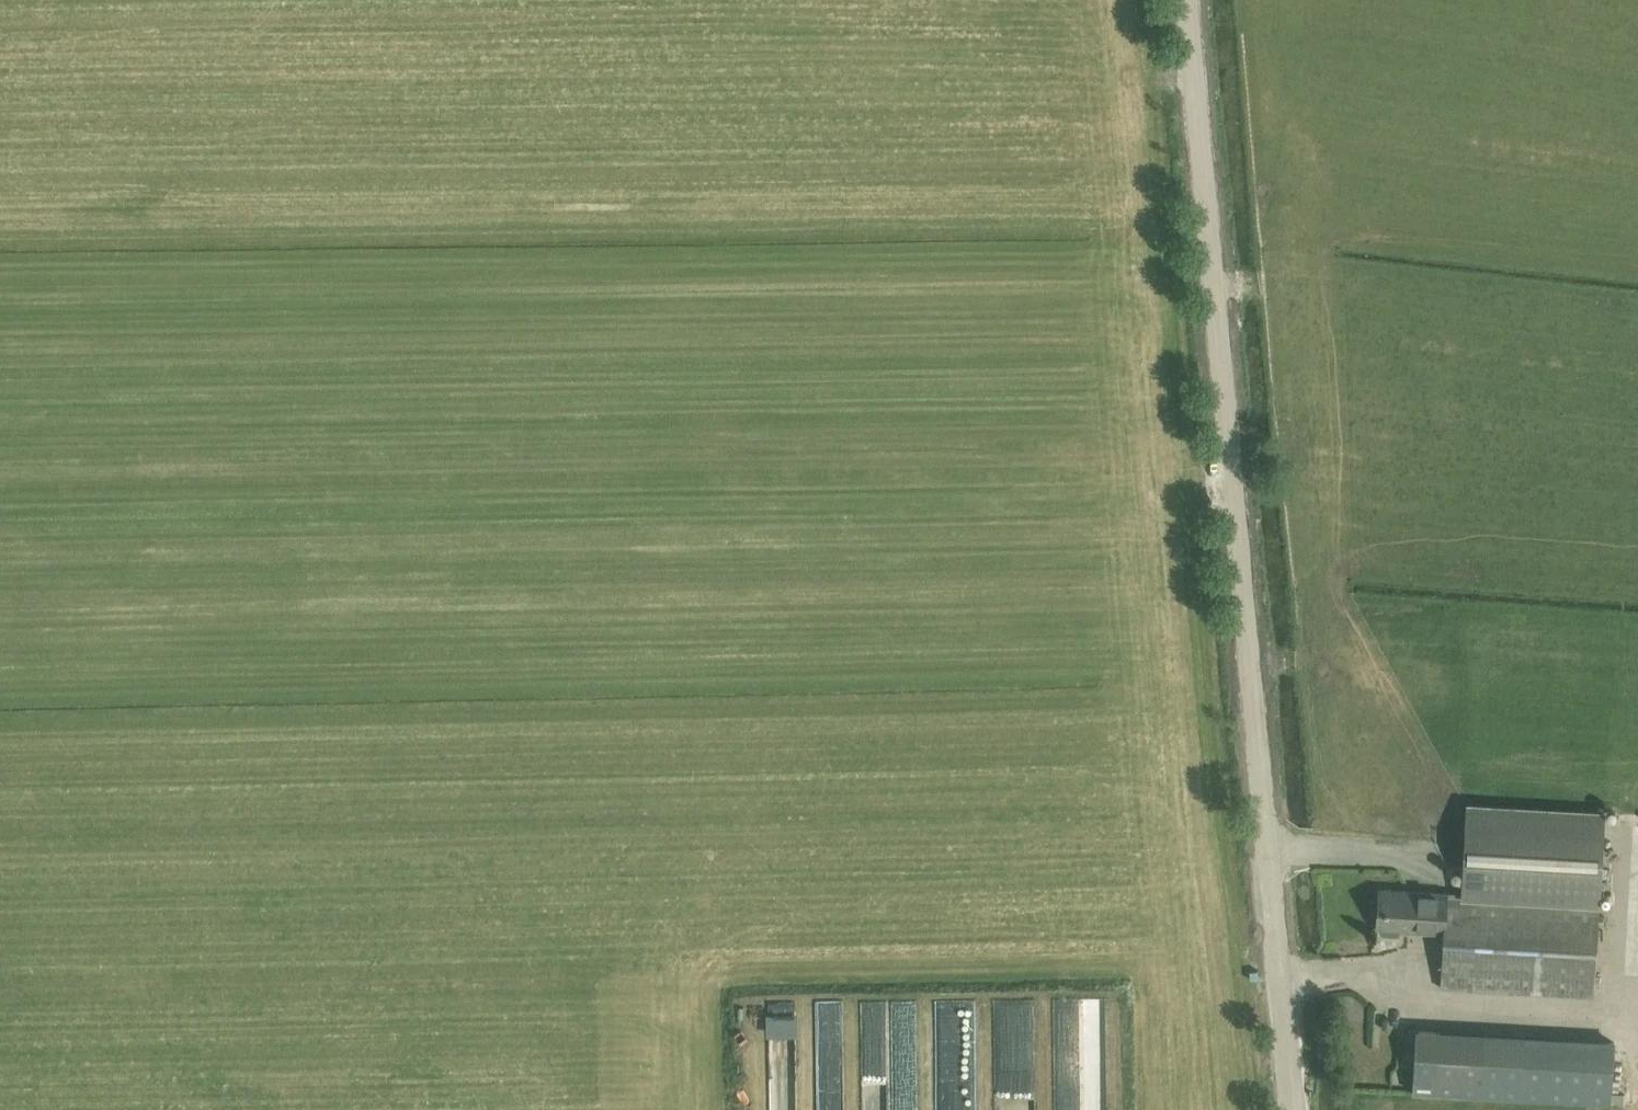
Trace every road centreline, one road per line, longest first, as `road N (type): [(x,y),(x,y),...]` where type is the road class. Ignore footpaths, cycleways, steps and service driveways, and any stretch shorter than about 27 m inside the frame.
road 1 (unclassified): [(1292,1109),(1184,0)]

